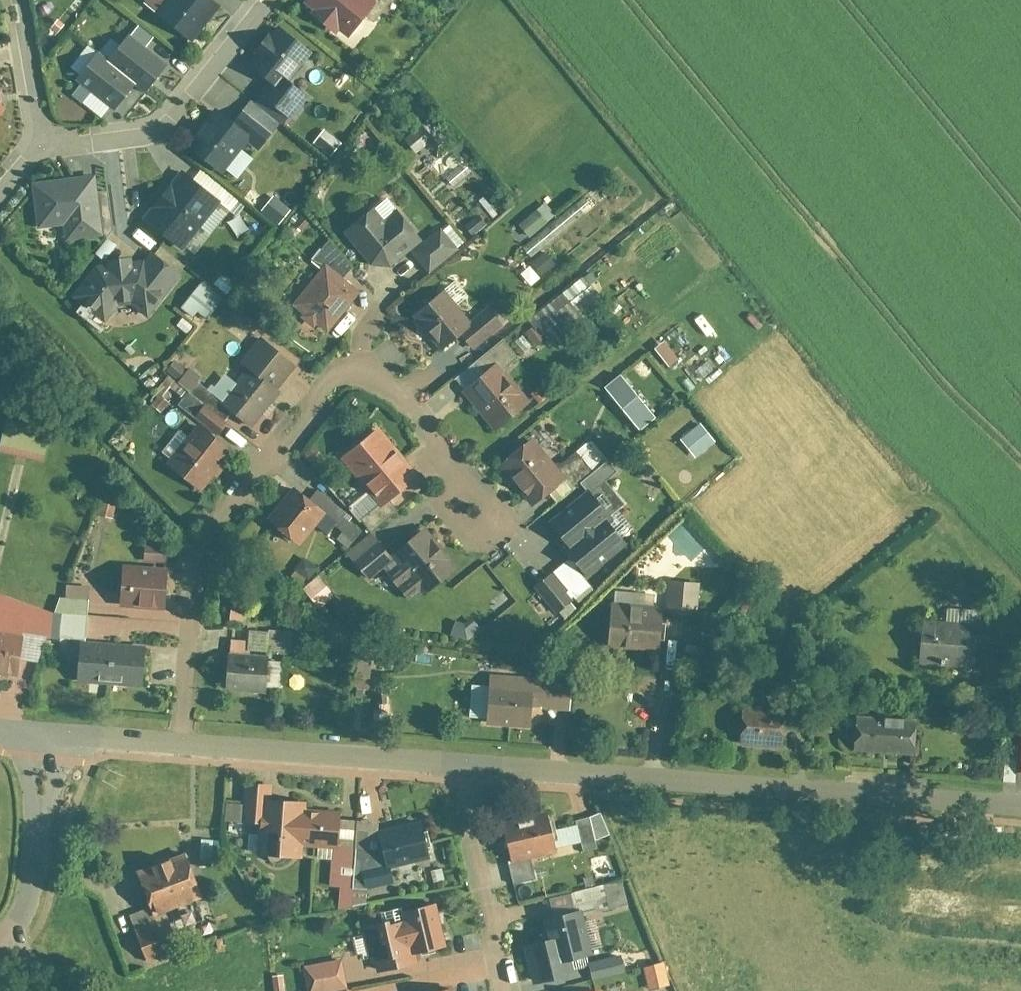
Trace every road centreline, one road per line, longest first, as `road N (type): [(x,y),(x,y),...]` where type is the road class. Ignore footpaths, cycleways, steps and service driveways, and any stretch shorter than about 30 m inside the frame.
road 1 (residential): [(182,748),(199,555),(213,524),(329,383),(353,370),(384,374),(409,391),(472,488)]
road 2 (unclassified): [(1020,809),(467,768)]
road 3 (residential): [(38,149),(140,140),(176,117),(268,0)]
road 4 (unclassified): [(467,768),(182,748)]
road 5 (residential): [(467,768),(475,862),(507,990)]
road 6 (tertiary): [(49,738),(23,915),(9,944)]
road 7 (residential): [(17,0),(38,149)]
road 8 (unclassified): [(182,748),(49,738)]

